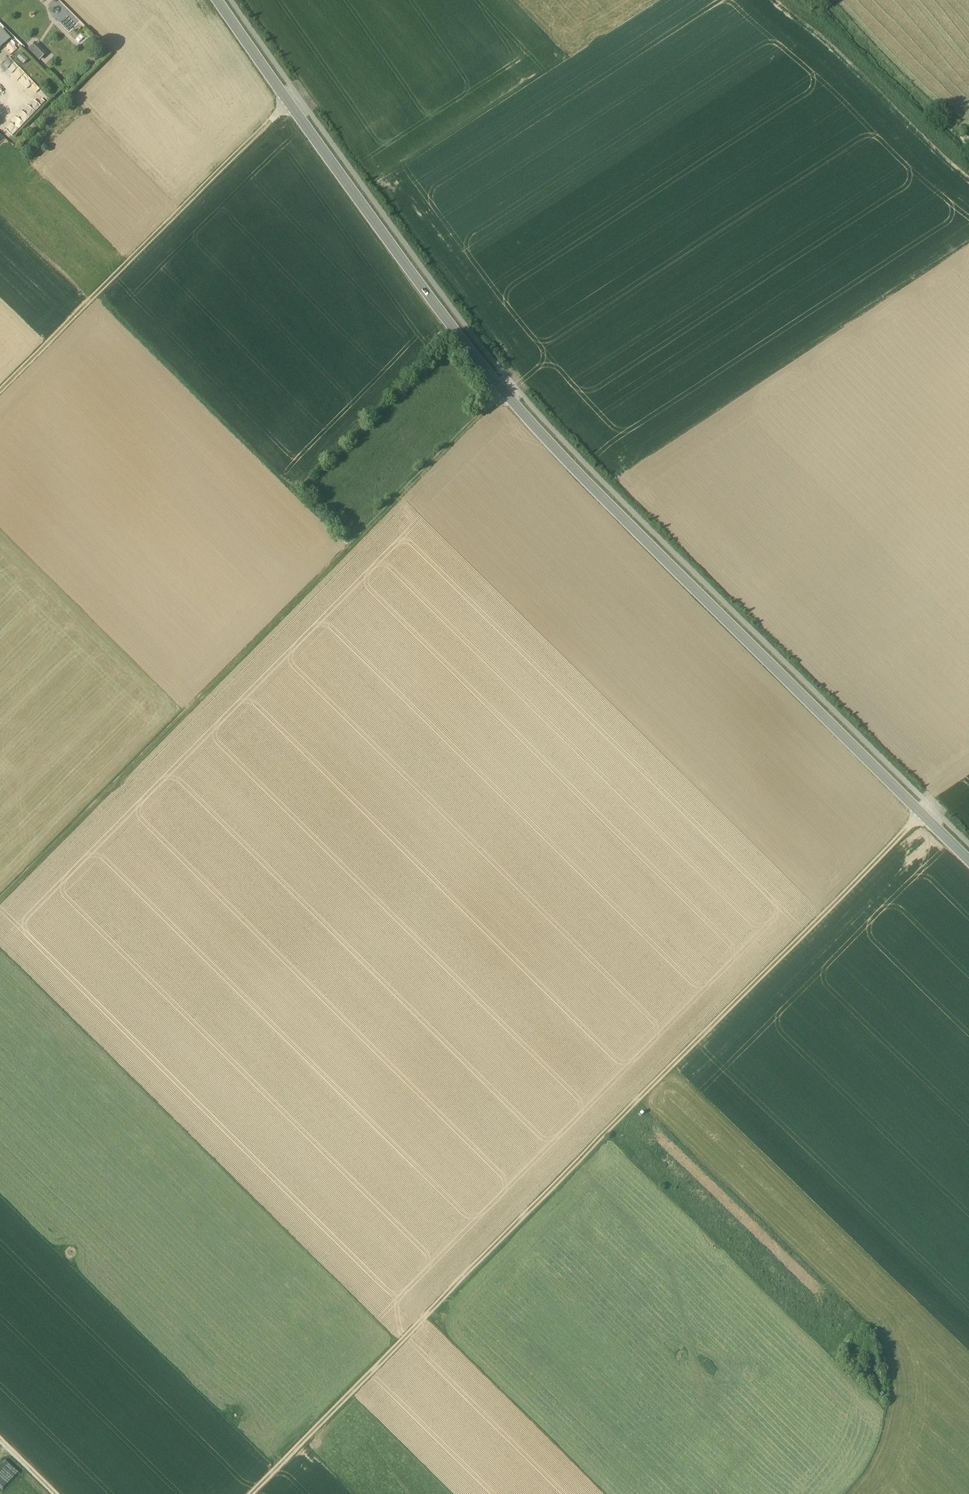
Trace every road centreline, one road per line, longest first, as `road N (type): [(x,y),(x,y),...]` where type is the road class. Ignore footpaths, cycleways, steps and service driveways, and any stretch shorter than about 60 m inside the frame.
road 1 (unclassified): [(968,859),(507,396),(215,0)]
road 2 (track): [(260,1493),(927,818)]
road 3 (track): [(0,912),(354,554),(95,295)]
road 4 (track): [(95,295),(287,103)]
road 5 (track): [(354,554),(507,396)]
road 6 (track): [(0,391),(95,295)]

